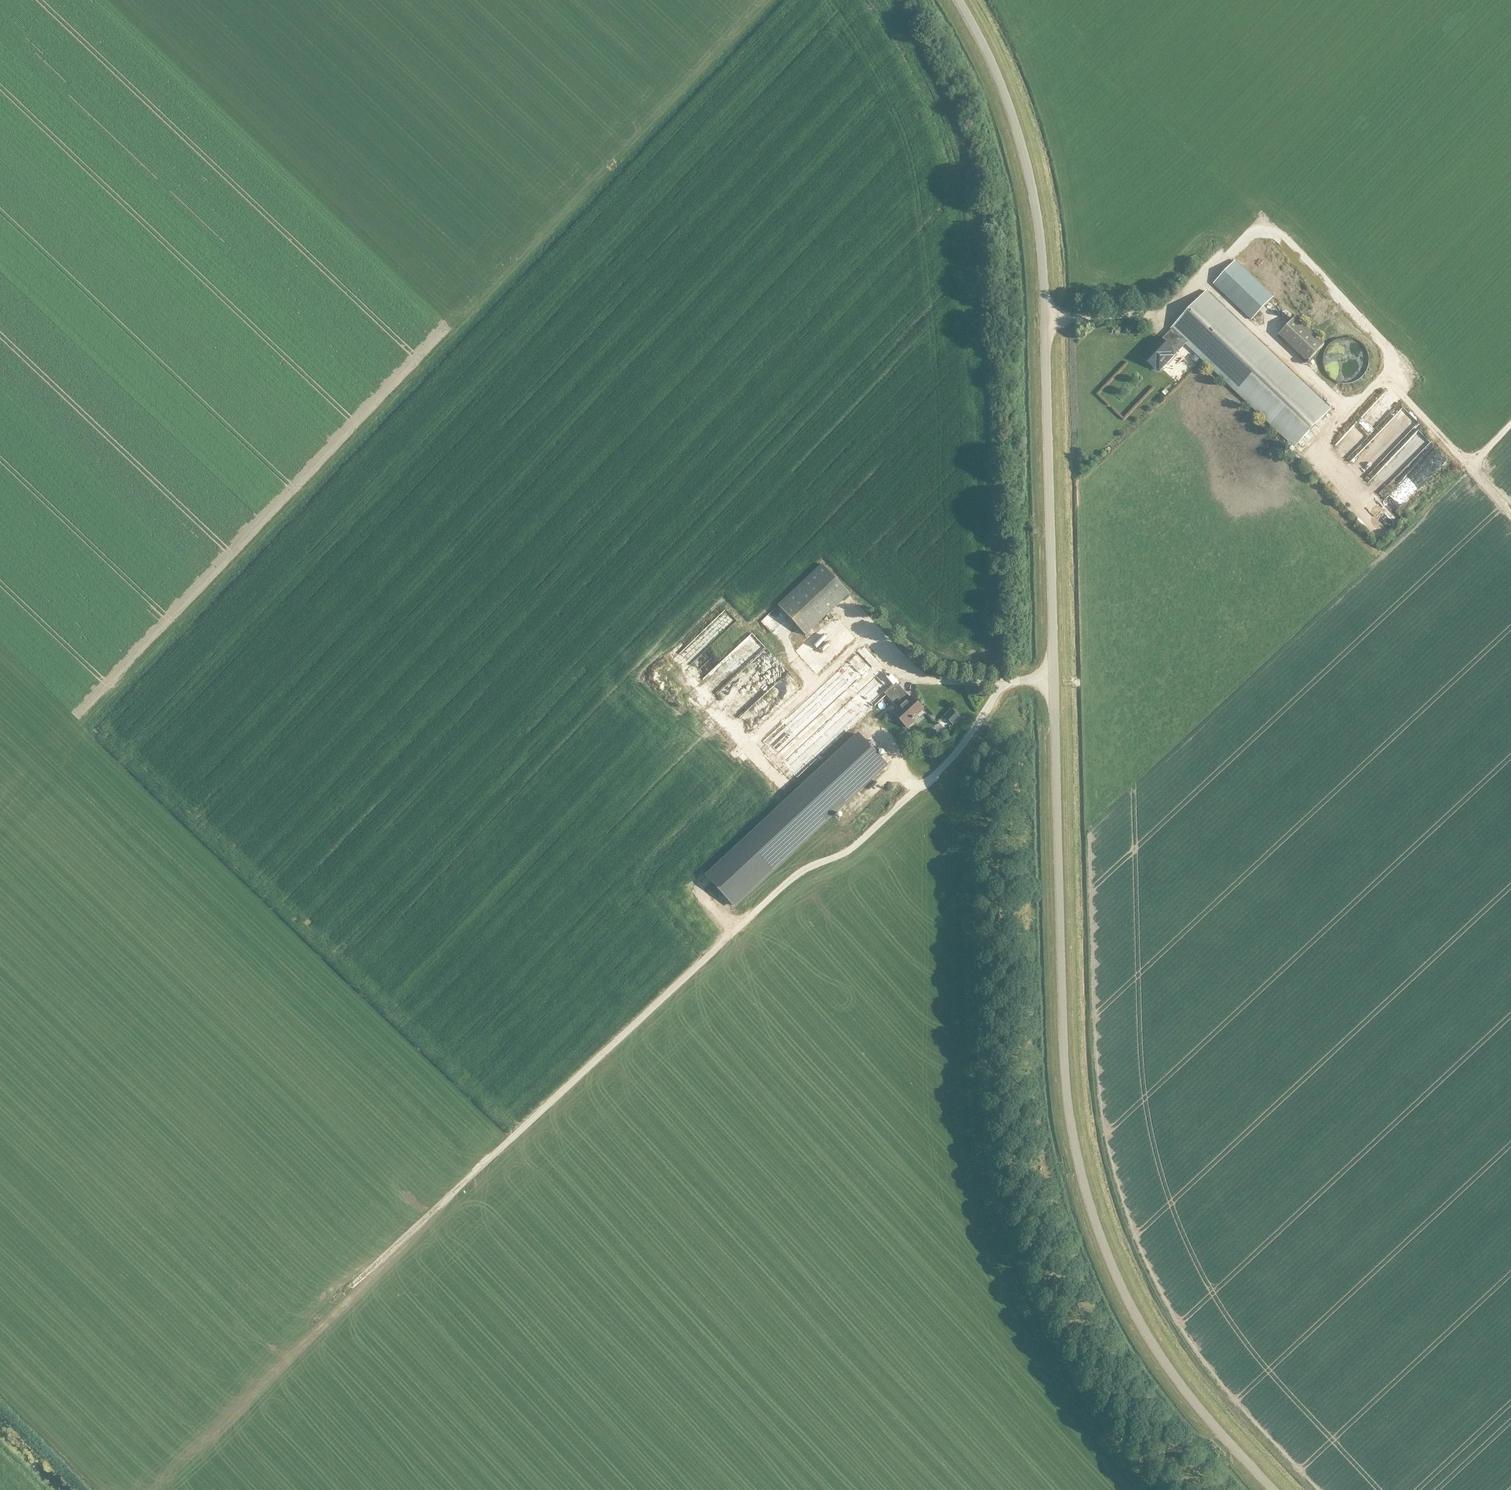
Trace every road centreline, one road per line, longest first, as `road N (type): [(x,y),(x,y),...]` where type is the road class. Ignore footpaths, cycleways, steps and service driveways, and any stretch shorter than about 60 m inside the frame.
road 1 (tertiary): [(1274,1489),(1200,1409),(1139,1318),(1104,1242),(1068,1111),(1040,241),(1011,111),(958,0)]

